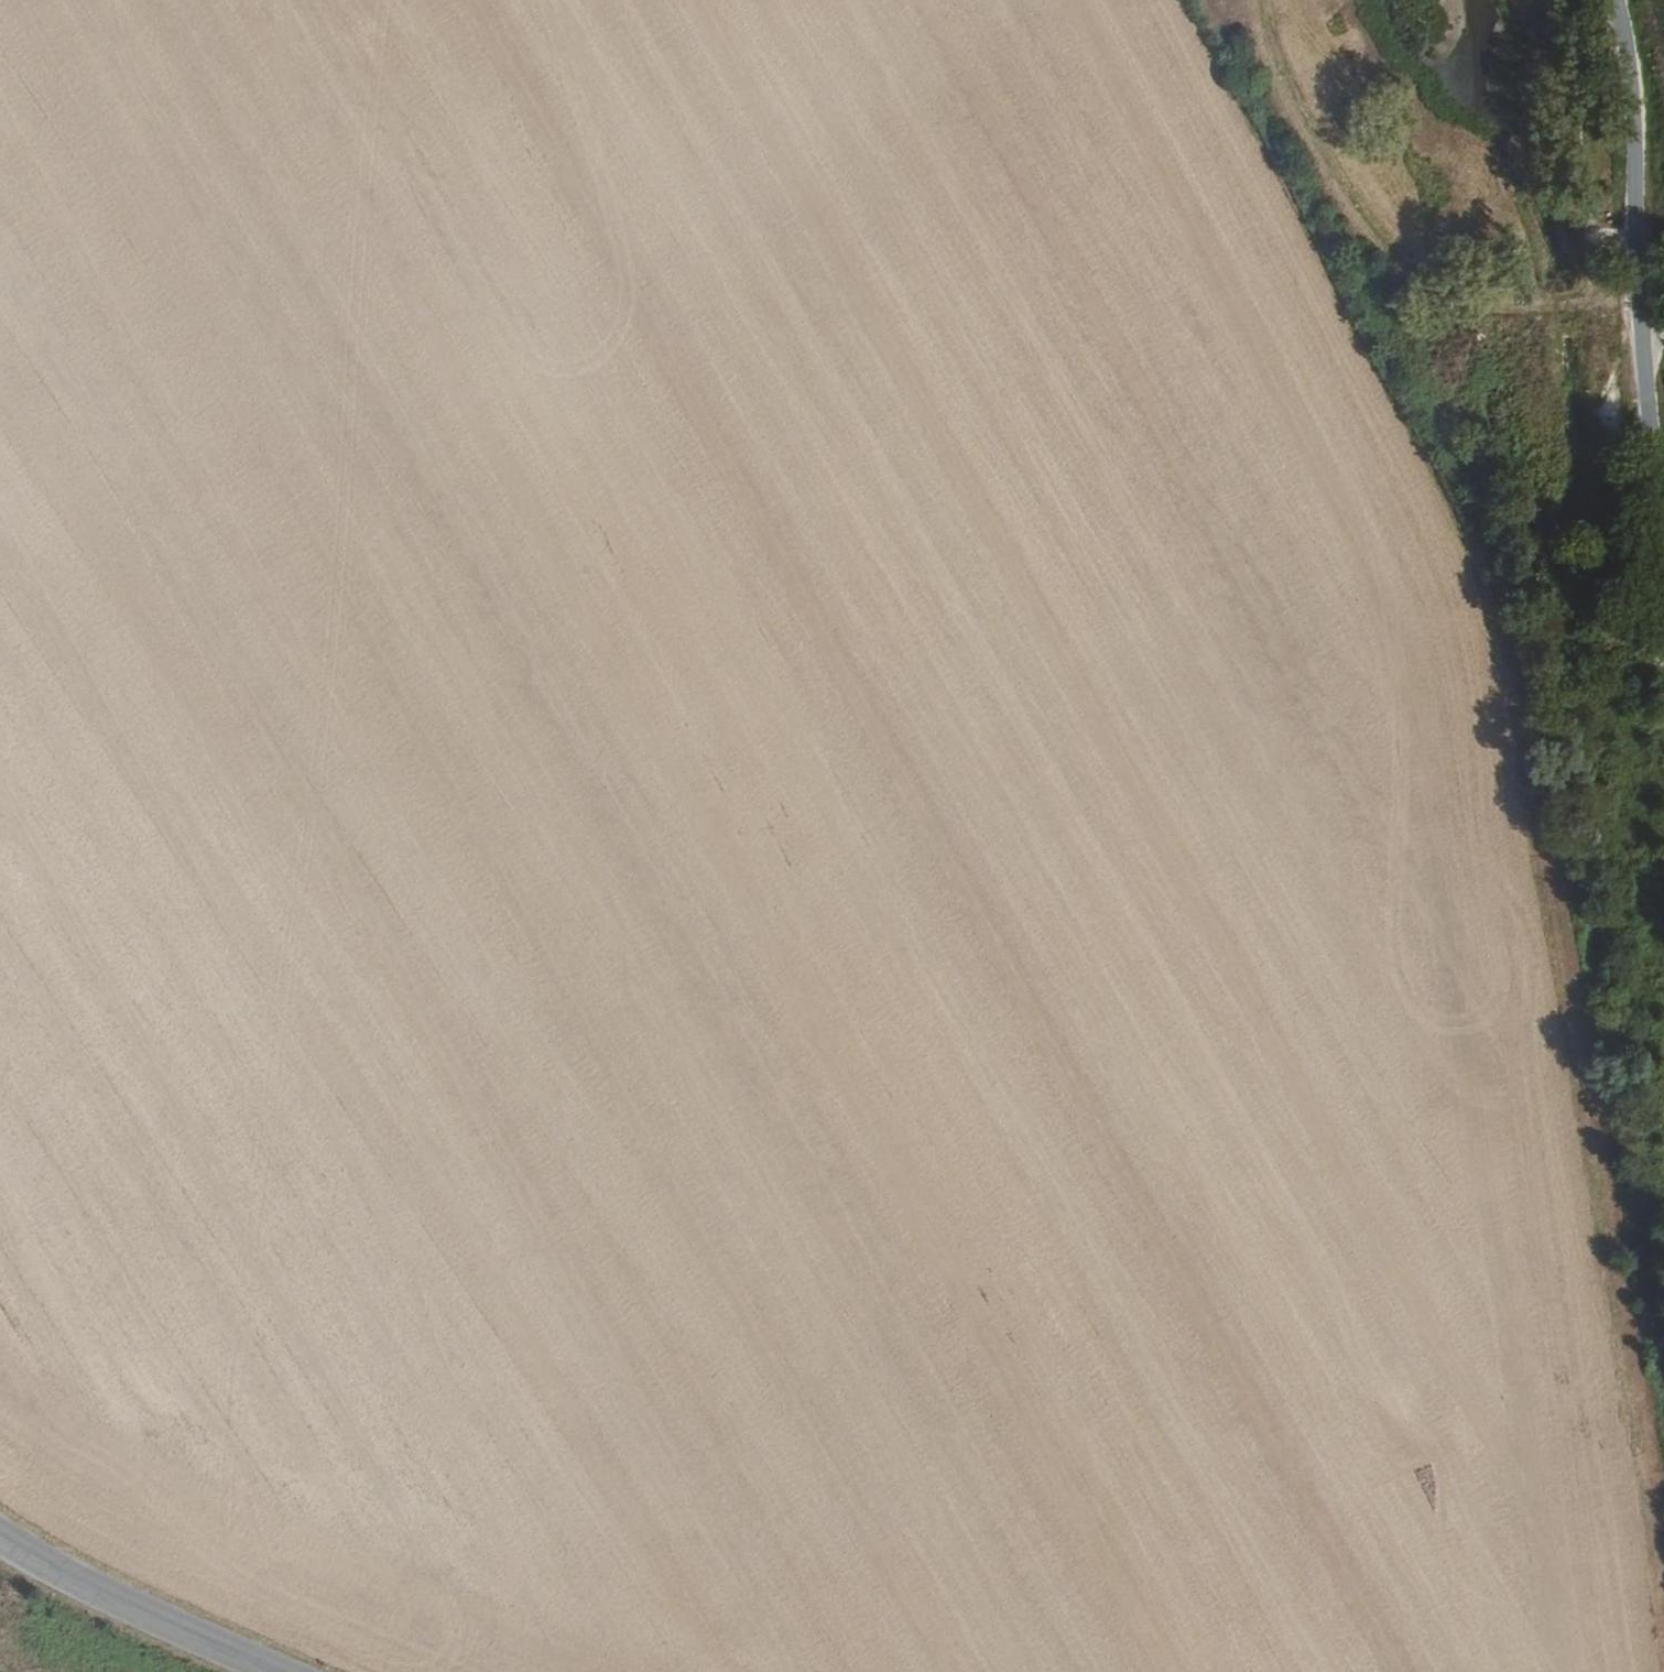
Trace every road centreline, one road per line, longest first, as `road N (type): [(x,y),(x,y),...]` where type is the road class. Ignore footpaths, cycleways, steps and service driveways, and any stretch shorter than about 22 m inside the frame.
road 1 (track): [(1618,0),(1631,76),(1635,244),(1663,532)]
road 2 (track): [(1498,311),(1559,301),(1595,251),(1570,0)]
road 3 (tertiary): [(274,1671),(0,1537)]

